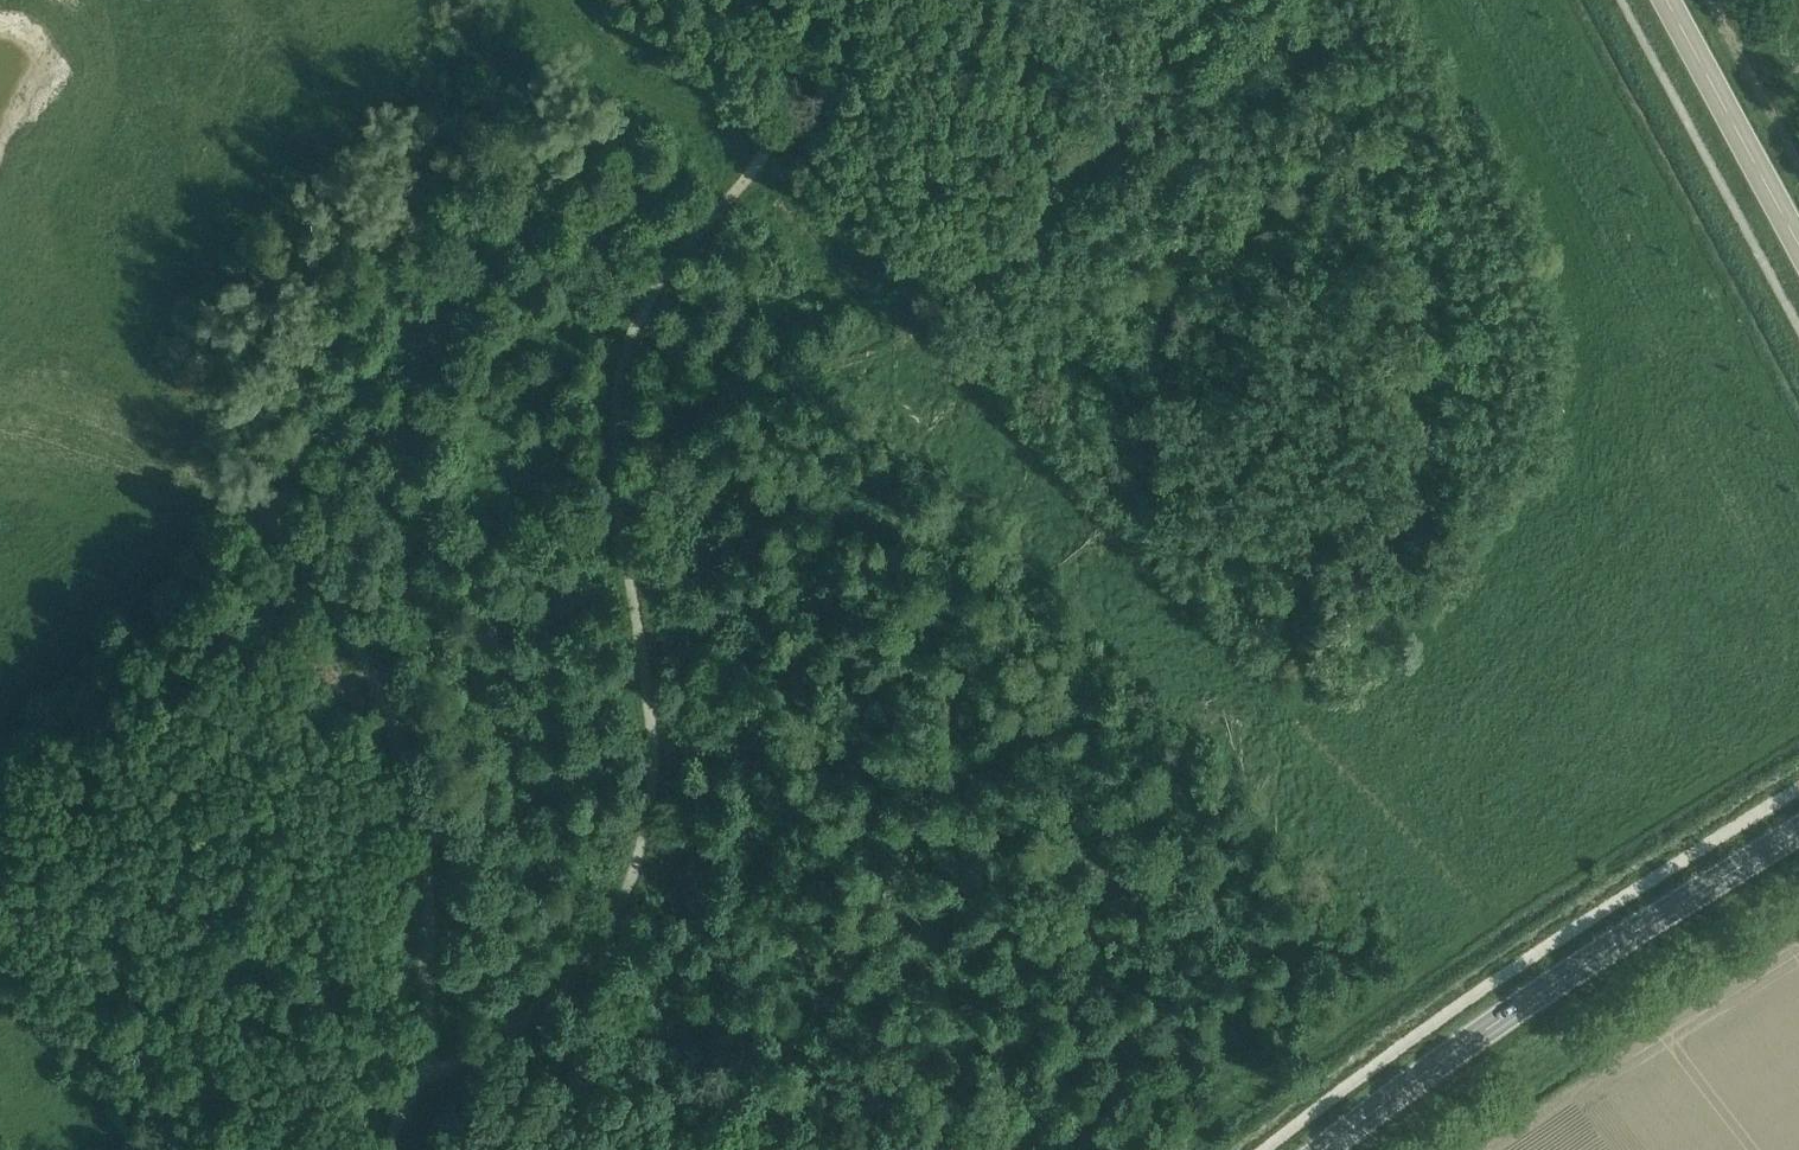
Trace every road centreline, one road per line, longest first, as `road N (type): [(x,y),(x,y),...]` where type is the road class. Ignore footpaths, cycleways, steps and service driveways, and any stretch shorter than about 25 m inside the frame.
road 1 (secondary): [(1322,1149),(1548,985),(1798,830)]
road 2 (tertiary): [(1668,0),(1798,241)]

